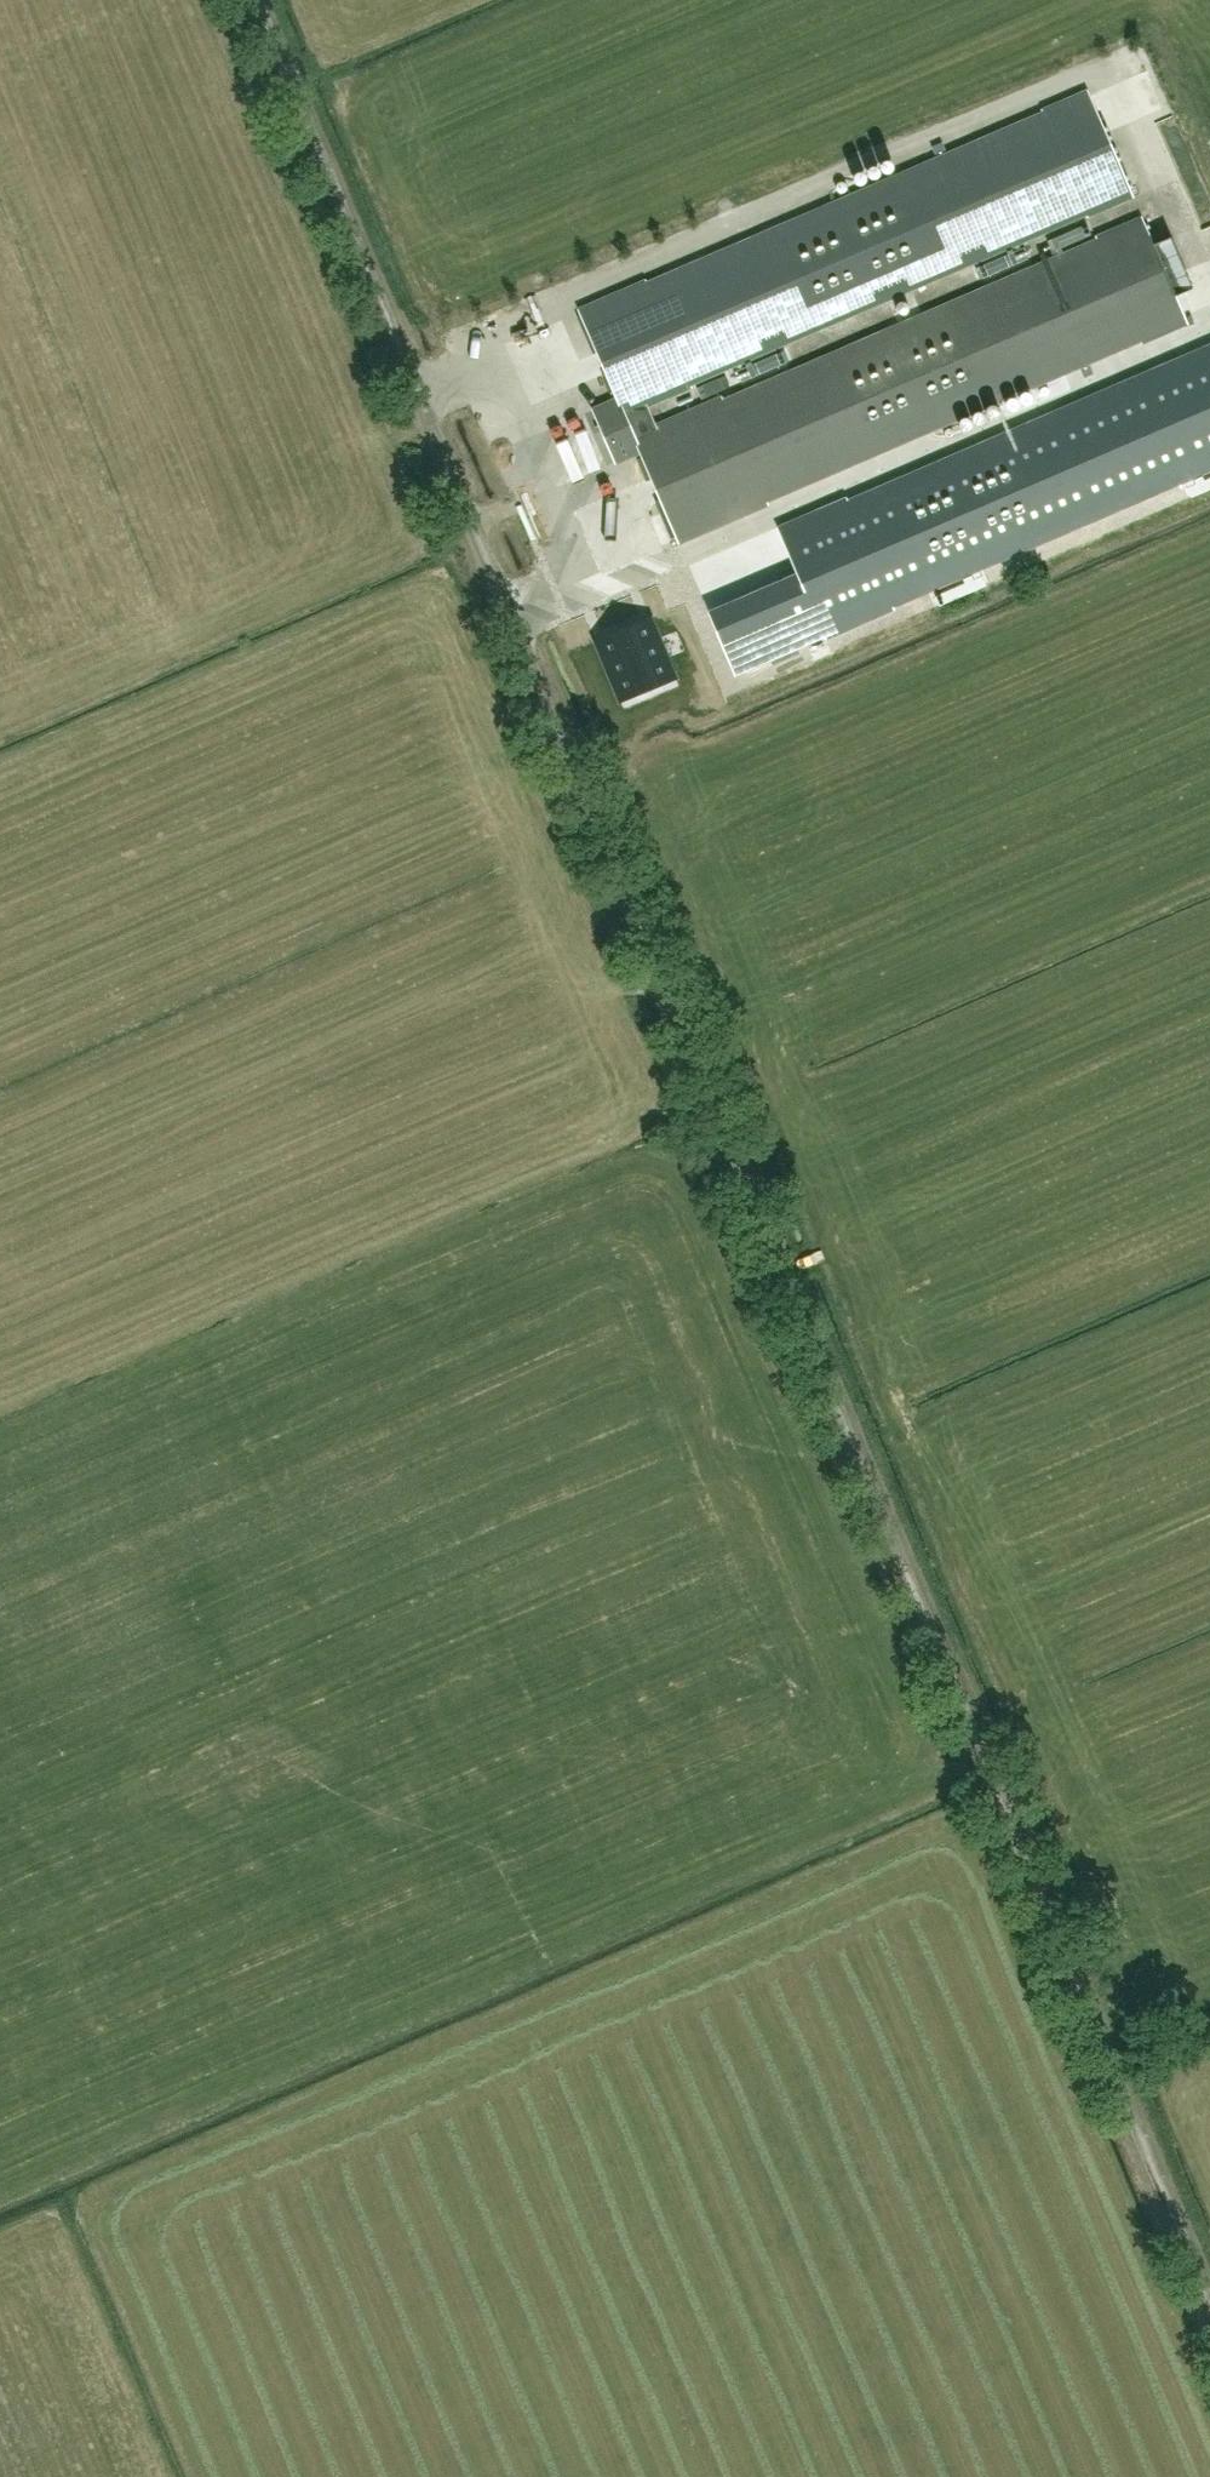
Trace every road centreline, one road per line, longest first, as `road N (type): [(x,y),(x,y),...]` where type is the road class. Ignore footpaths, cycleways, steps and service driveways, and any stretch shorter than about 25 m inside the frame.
road 1 (unclassified): [(1209,2291),(260,0)]

